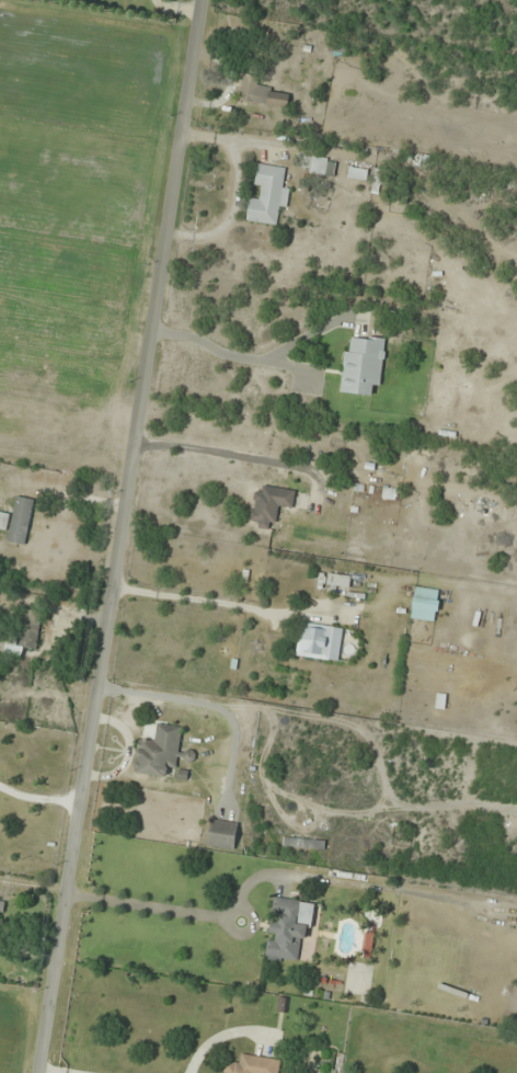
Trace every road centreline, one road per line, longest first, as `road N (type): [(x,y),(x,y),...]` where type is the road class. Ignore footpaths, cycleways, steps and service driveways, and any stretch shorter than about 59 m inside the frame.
road 1 (tertiary): [(40,1072),(202,0)]

